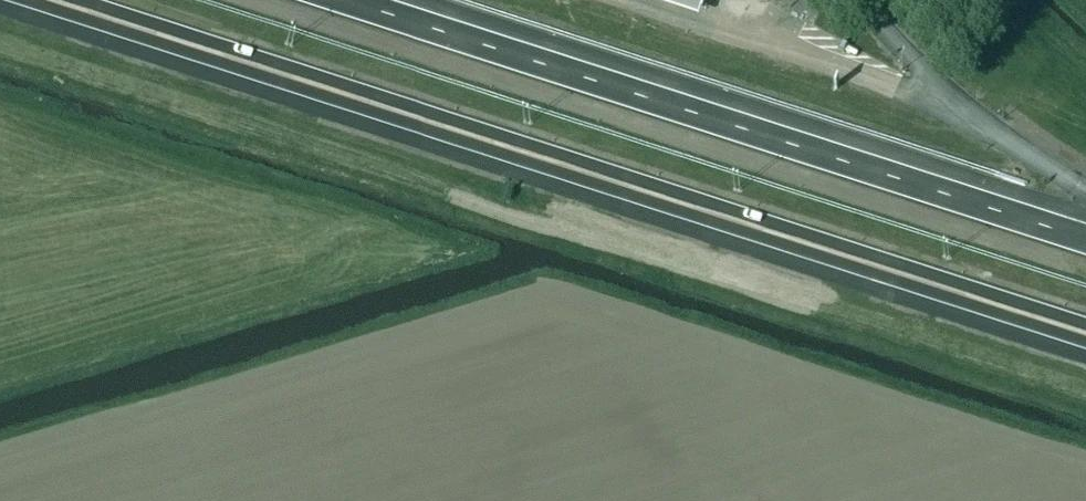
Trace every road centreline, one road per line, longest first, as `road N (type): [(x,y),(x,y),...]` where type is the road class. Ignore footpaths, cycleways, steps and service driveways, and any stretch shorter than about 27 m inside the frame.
road 1 (motorway): [(39,0),(1085,336)]
road 2 (motorway): [(1085,238),(348,0)]
road 3 (motorway): [(1085,193),(967,113)]

